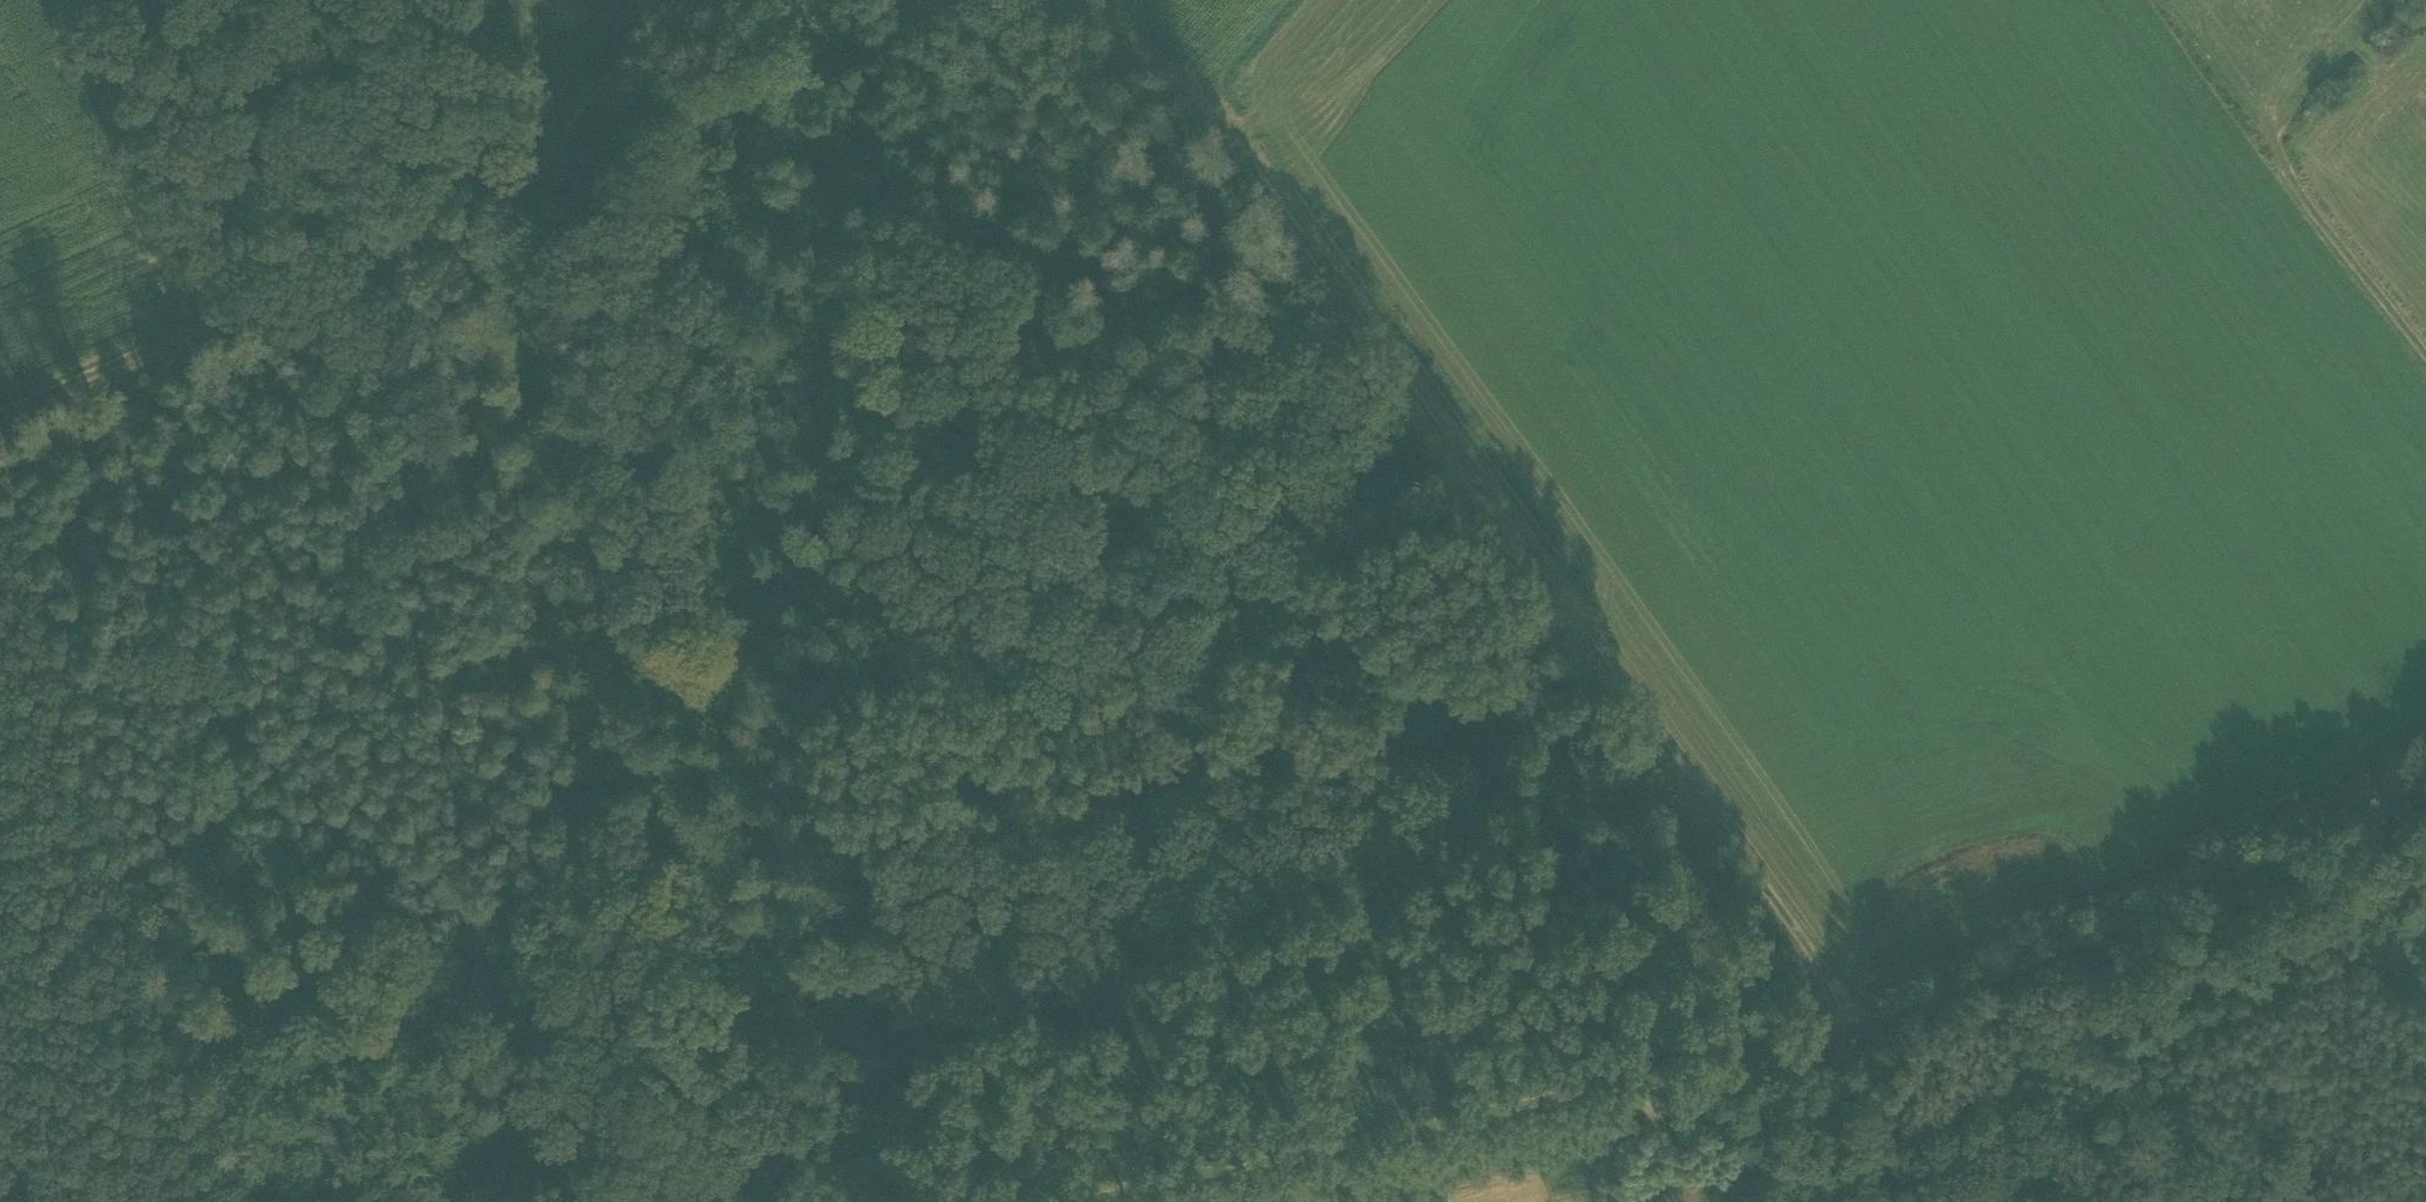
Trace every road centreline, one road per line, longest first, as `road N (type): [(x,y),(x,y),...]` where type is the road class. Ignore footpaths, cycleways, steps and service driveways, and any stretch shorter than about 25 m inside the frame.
road 1 (track): [(1042,0),(1156,65),(1218,120),(1865,1032)]
road 2 (unclassified): [(1206,1201),(1865,1032),(2425,774)]
road 3 (track): [(515,193),(726,1201)]
road 4 (track): [(0,415),(515,193)]
road 5 (track): [(515,193),(682,0)]

